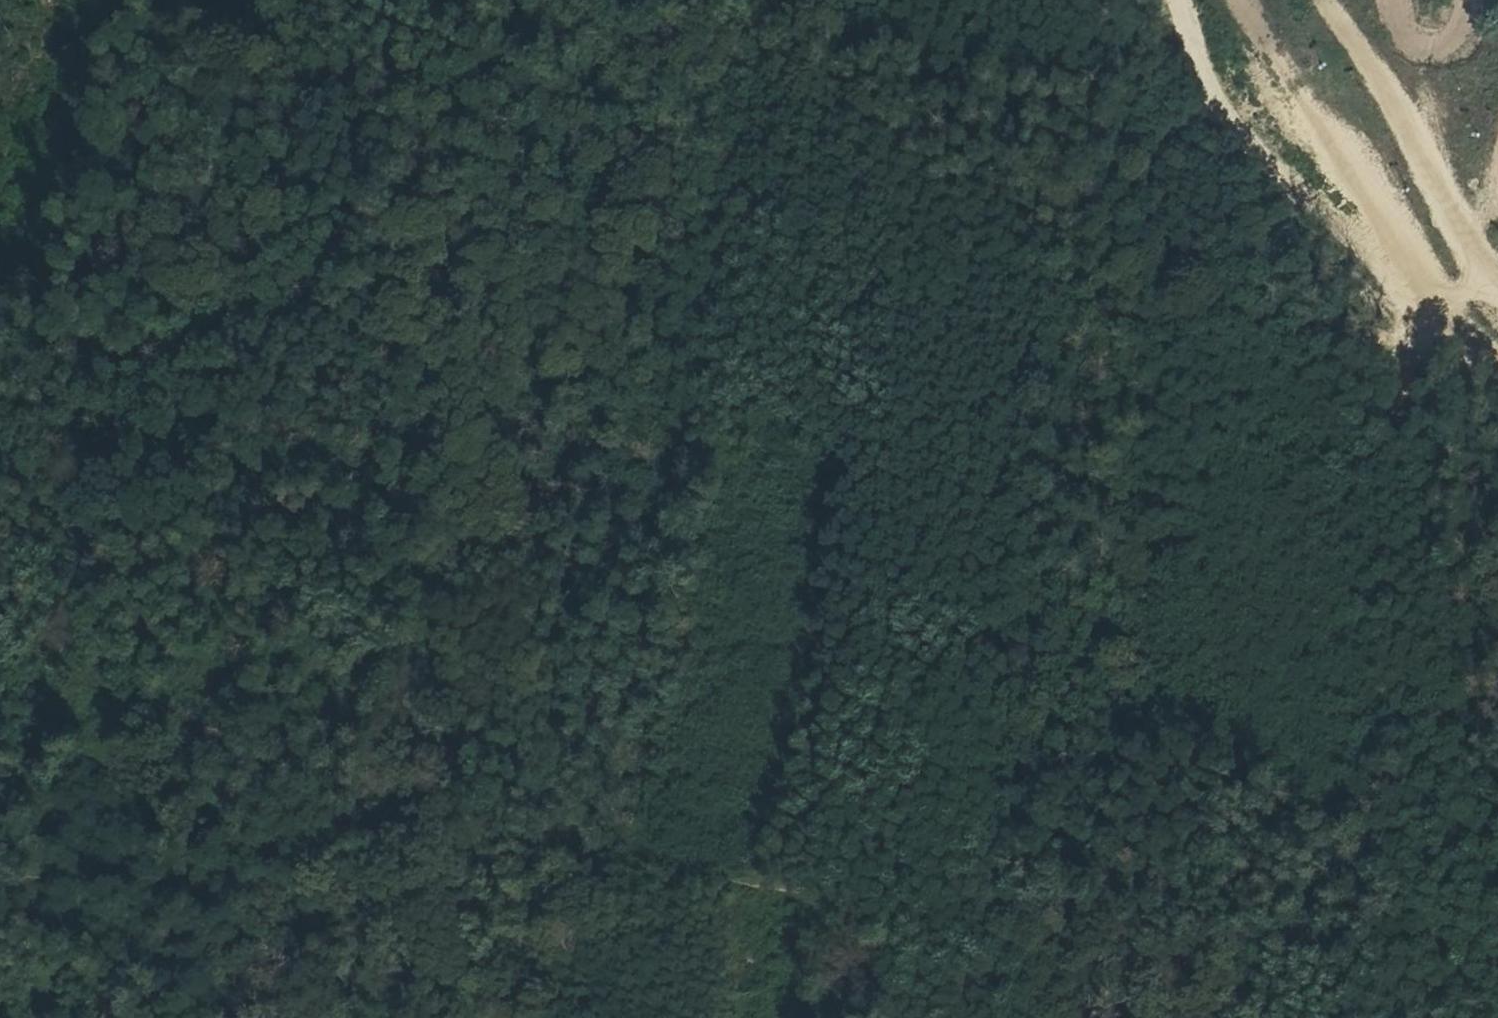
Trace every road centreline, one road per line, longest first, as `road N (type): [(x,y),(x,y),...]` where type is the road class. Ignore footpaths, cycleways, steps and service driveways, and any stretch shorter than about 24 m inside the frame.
road 1 (track): [(1497,932),(1245,905),(1033,908),(866,923),(680,873),(0,860)]

